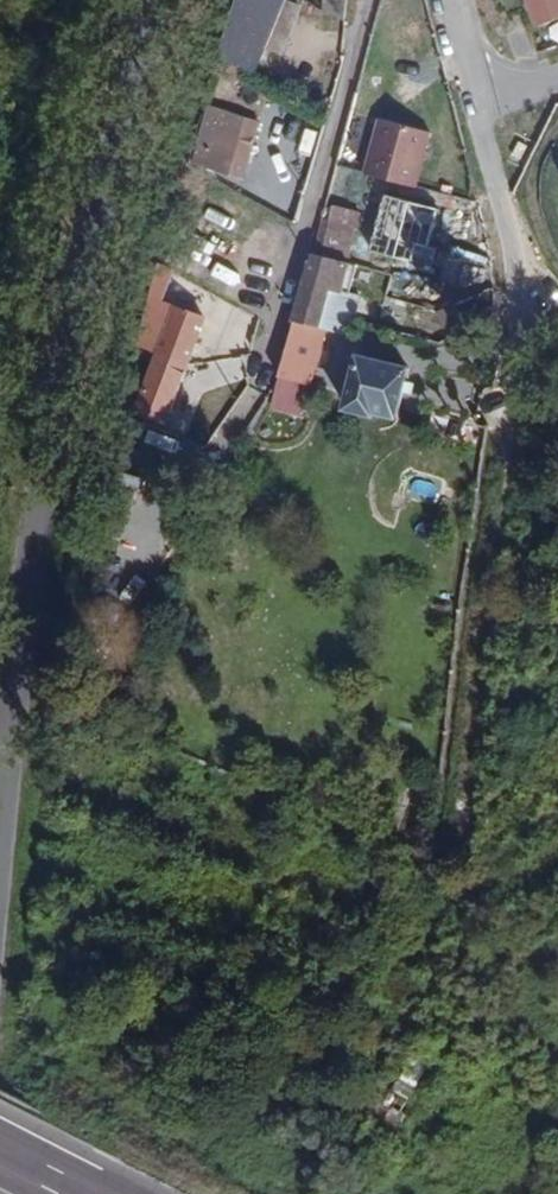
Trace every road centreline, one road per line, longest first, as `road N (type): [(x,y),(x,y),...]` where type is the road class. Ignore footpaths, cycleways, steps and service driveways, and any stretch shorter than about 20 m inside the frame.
road 1 (tertiary): [(0,894),(37,517),(123,101),(163,0)]
road 2 (track): [(508,241),(509,392),(447,869)]
road 3 (residential): [(369,0),(268,377)]
road 4 (residential): [(471,109),(508,241)]

